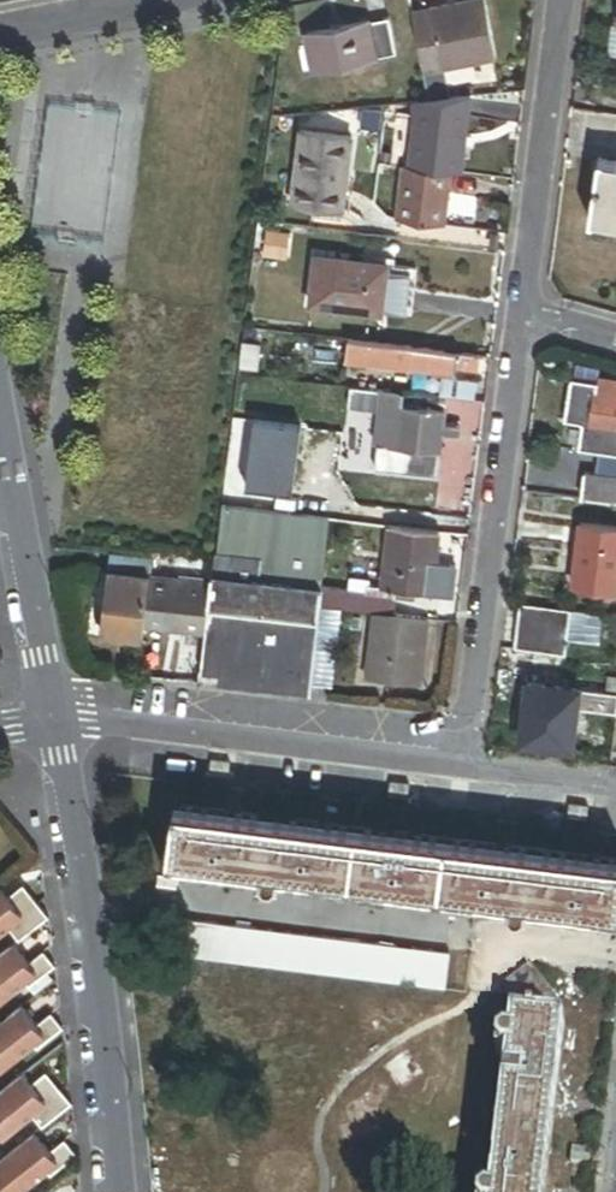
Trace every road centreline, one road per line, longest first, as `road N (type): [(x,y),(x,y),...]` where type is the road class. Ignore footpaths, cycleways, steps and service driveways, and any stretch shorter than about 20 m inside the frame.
road 1 (residential): [(53,722),(115,1191)]
road 2 (residential): [(521,313),(461,773)]
road 3 (residential): [(461,773),(53,722)]
road 4 (residential): [(559,0),(521,313)]
road 5 (residential): [(0,454),(53,722)]
road 6 (residential): [(191,0),(0,39)]
road 7 (residential): [(615,797),(461,773)]

